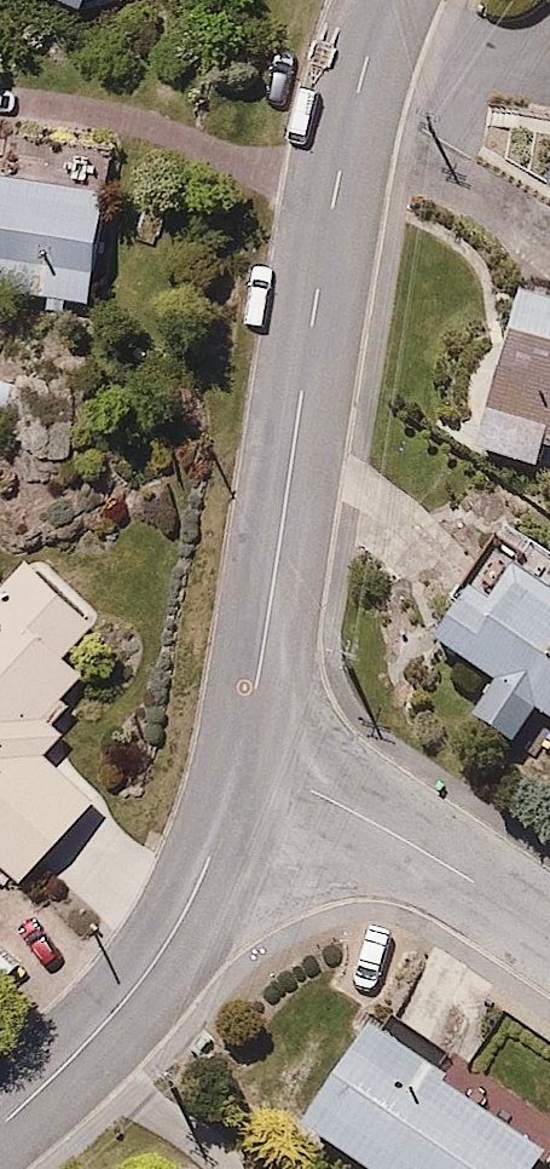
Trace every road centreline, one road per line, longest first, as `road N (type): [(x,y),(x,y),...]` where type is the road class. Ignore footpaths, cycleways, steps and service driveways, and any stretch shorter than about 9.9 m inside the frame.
road 1 (residential): [(247,740),(336,187),(389,0)]
road 2 (residential): [(0,1126),(118,1011),(159,957),(219,836),(247,740)]
road 3 (residential): [(247,740),(549,938)]

